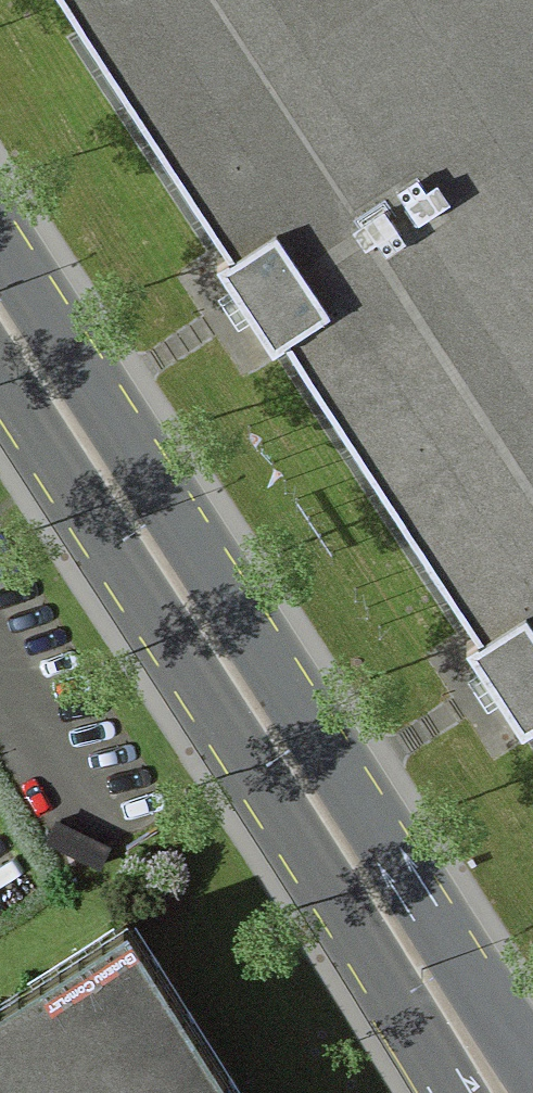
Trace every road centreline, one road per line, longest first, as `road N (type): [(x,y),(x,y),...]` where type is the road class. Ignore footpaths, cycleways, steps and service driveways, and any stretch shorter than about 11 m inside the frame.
road 1 (secondary): [(532,1066),(0,237)]
road 2 (secondary): [(0,385),(451,1092)]

